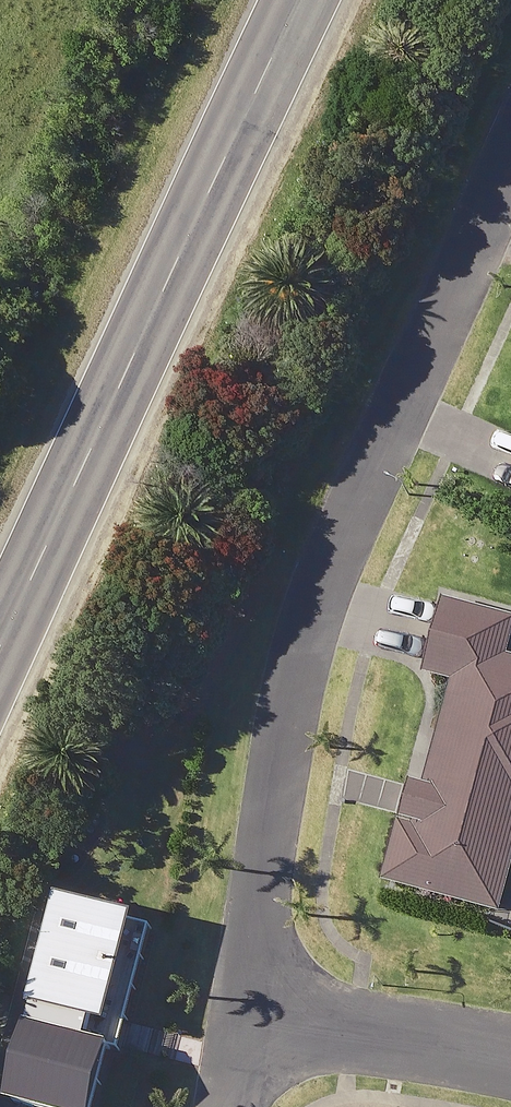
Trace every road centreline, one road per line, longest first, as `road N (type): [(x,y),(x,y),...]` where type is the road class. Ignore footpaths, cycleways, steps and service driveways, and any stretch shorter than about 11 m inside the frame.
road 1 (residential): [(243,1043),(289,631),(510,169)]
road 2 (primary): [(0,644),(301,0)]
road 3 (residential): [(243,1043),(438,1047),(510,1059)]

